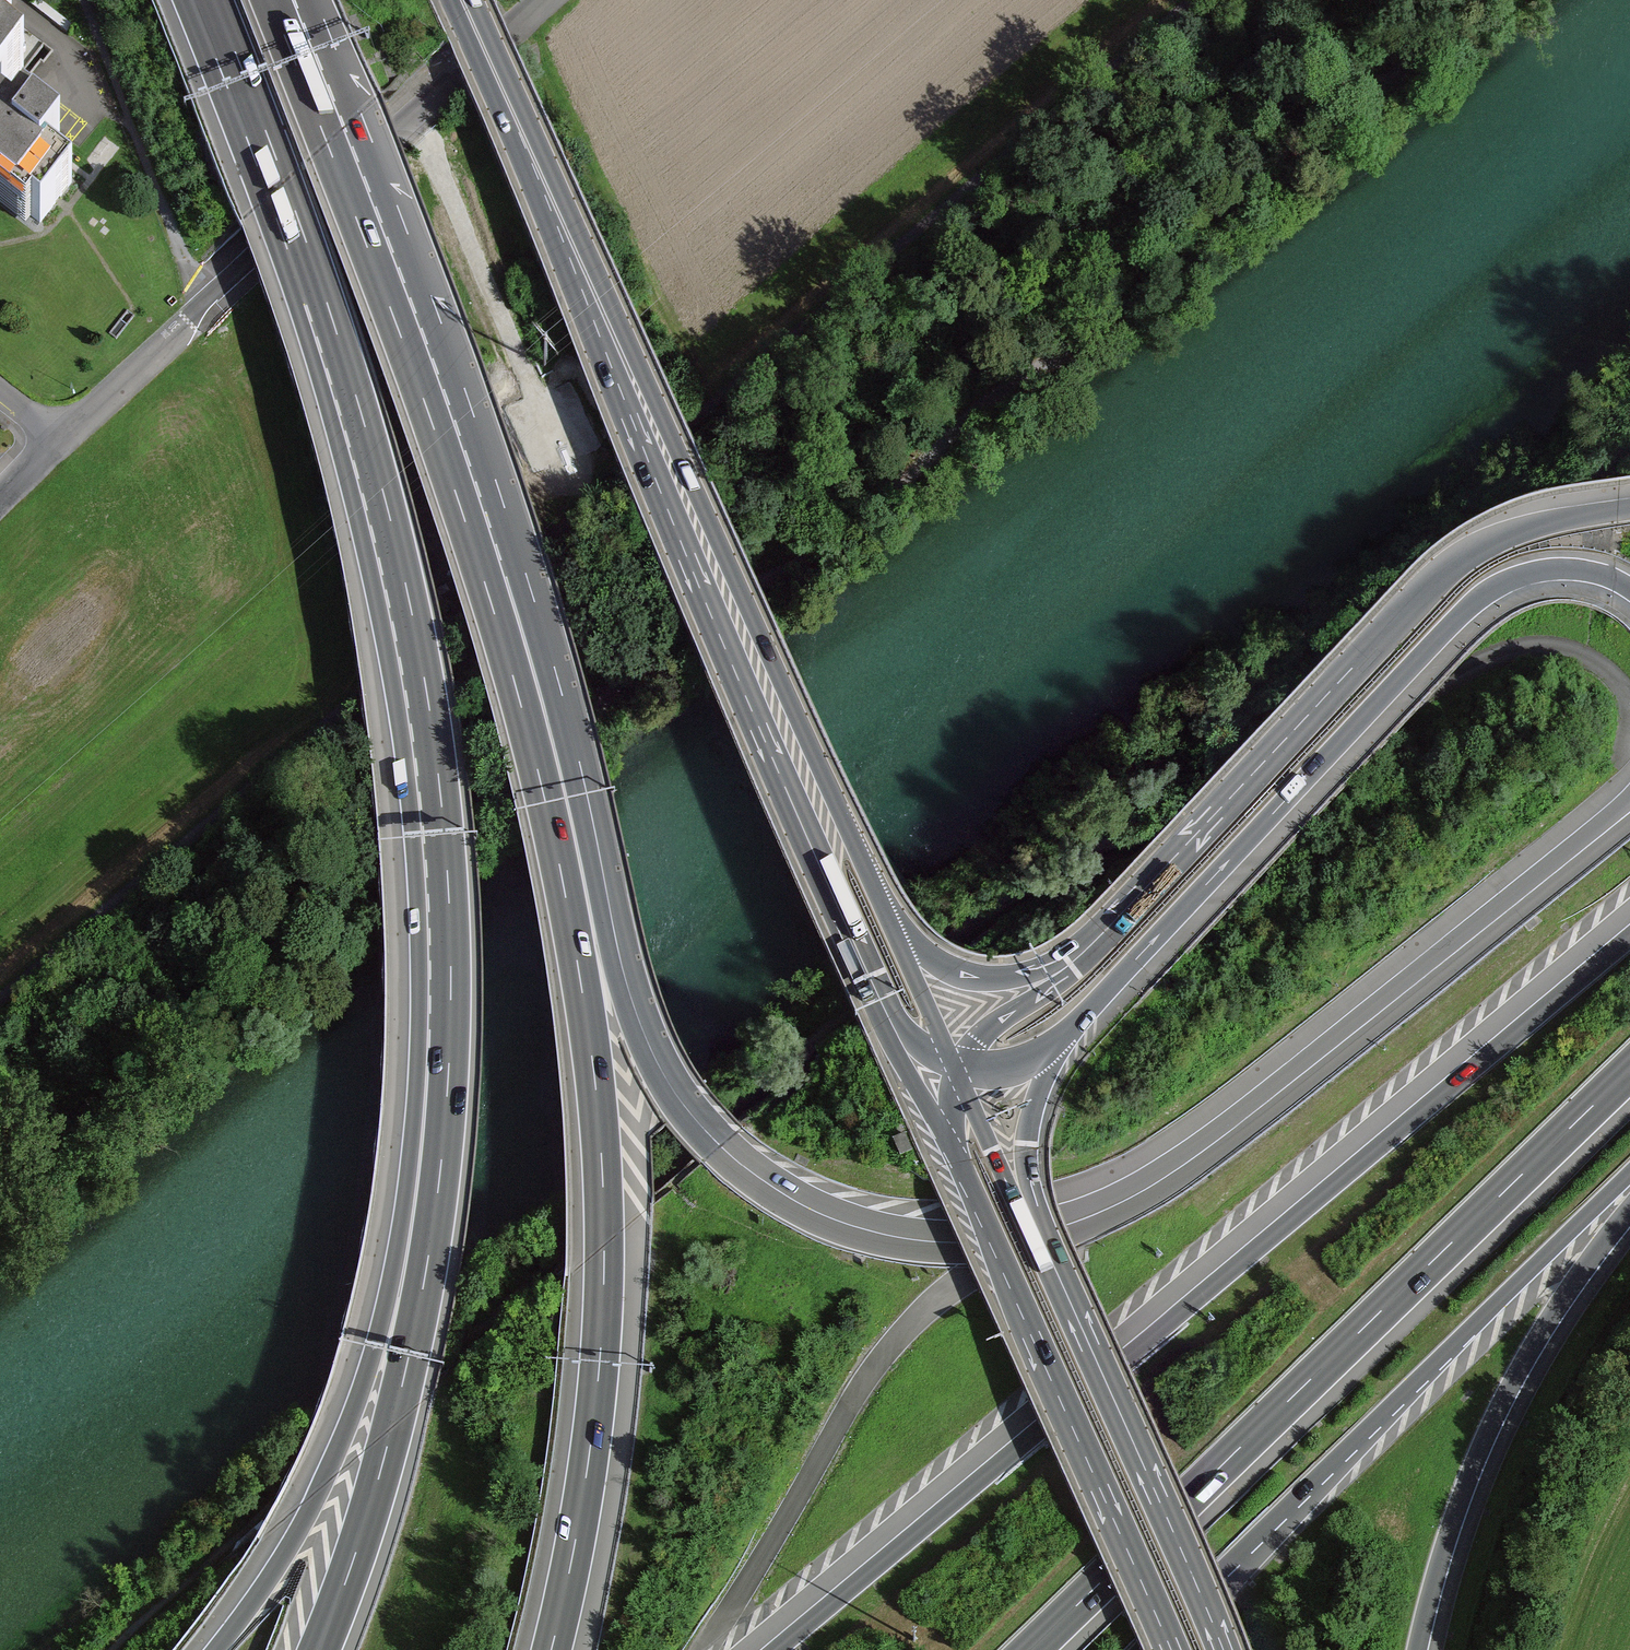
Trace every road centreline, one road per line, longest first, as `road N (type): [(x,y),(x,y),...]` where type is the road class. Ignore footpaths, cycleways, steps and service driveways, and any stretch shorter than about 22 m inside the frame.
road 1 (track): [(1629,440),(1138,836),(1014,890),(730,1118),(109,1649)]
road 2 (motorway): [(1581,853),(1209,1148),(1127,1200),(1009,1239),(880,1234),(795,1201),(757,1176),(701,1126),(652,1055),(627,986),(555,670),(505,575)]
road 3 (motorway): [(1629,938),(776,1649)]
road 4 (motorway): [(551,1649),(596,1412),(602,1174),(579,967),(515,683),(505,575)]
road 5 (motorway): [(204,0),(307,268),(401,617),(432,811),(441,1032)]
road 6 (secondary): [(450,0),(869,975)]
road 7 (secondary): [(897,946),(475,0)]
road 8 (motorway): [(1031,1649),(1629,1070)]
road 9 (motorway): [(1058,1040),(1468,607),(1541,571),(1590,573),(1629,588)]
road 10 (motorway): [(1629,509),(1536,528),(1456,567),(1072,964)]
road 11 (motorway): [(1153,1649),(1629,1175)]
road 12 (motorway): [(441,1032),(417,1119),(387,1297),(354,1410),(275,1570),(217,1649)]
road 13 (residential): [(54,435),(542,0)]
road 14 (motorway): [(441,1032),(439,1176),(419,1311),(375,1494),(320,1649)]
road 15 (motorway): [(505,575),(421,328),(290,0)]
road 16 (secondary): [(952,1150),(1171,1649)]
road 17 (motorway): [(1419,1649),(1460,1506),(1505,1401),(1581,1274),(1629,1210)]
road 18 (secondary): [(1225,1649),(1031,1218)]
road 19 (secondary): [(869,975),(883,1029),(952,1150)]
road 20 (motorway): [(1031,1218),(1026,1145),(1058,1040)]
road 21 (motorway): [(1072,964),(981,979),(897,946)]
road 22 (secondary): [(1031,1218),(953,1067)]
road 23 (motorway): [(1072,964),(953,1067)]
road 24 (residential): [(11,0),(80,61),(93,108)]
road 25 (secondary): [(953,1067),(897,946)]
road 26 (motorway): [(869,975),(911,1034),(953,1067)]

